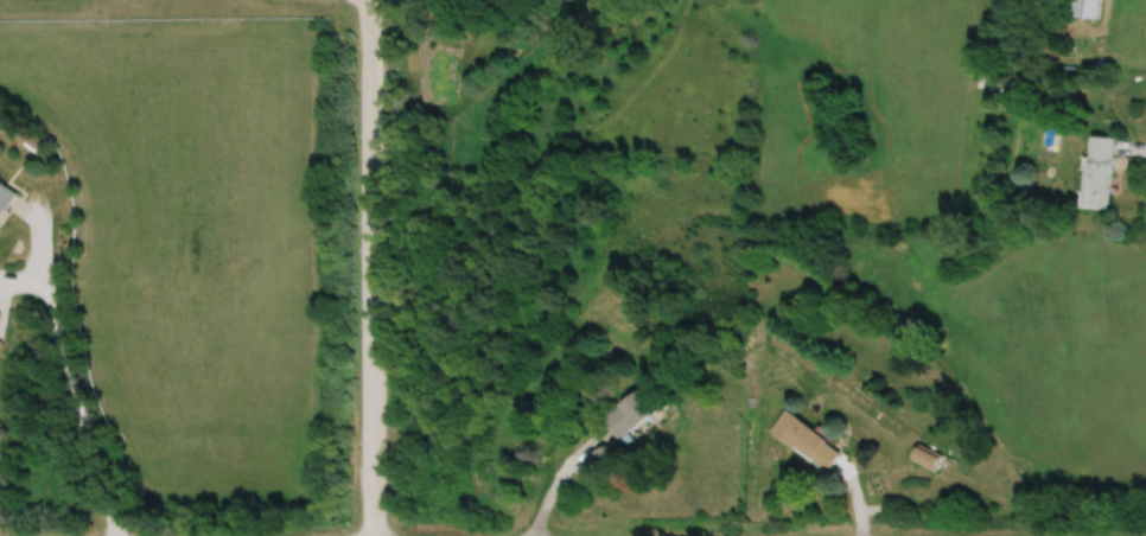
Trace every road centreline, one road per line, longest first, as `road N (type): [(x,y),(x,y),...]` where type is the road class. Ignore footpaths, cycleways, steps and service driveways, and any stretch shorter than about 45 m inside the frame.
road 1 (residential): [(371,0),(371,535)]

